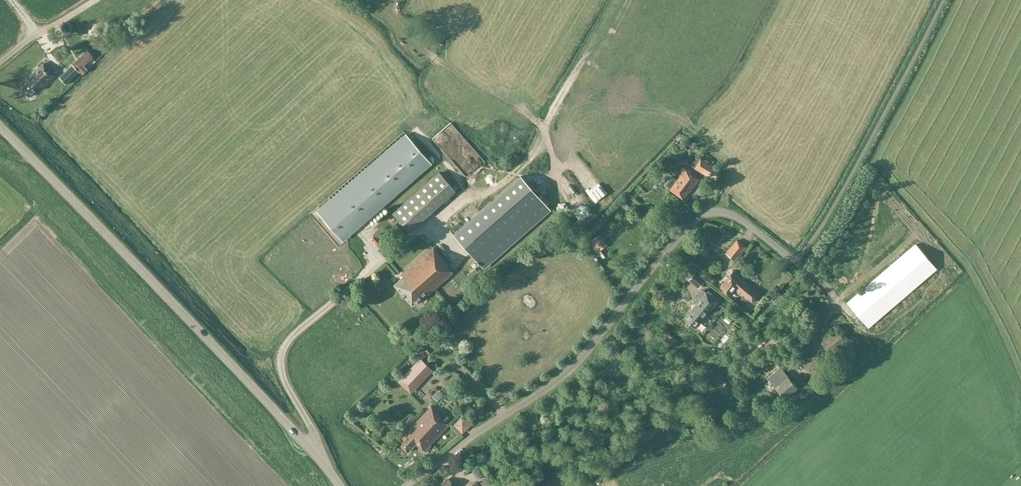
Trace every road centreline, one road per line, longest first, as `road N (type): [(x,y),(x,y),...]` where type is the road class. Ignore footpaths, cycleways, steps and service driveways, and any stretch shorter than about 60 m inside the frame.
road 1 (unclassified): [(406,485),(569,370),(700,217),(730,214),(805,269)]
road 2 (tertiary): [(340,485),(0,127)]

